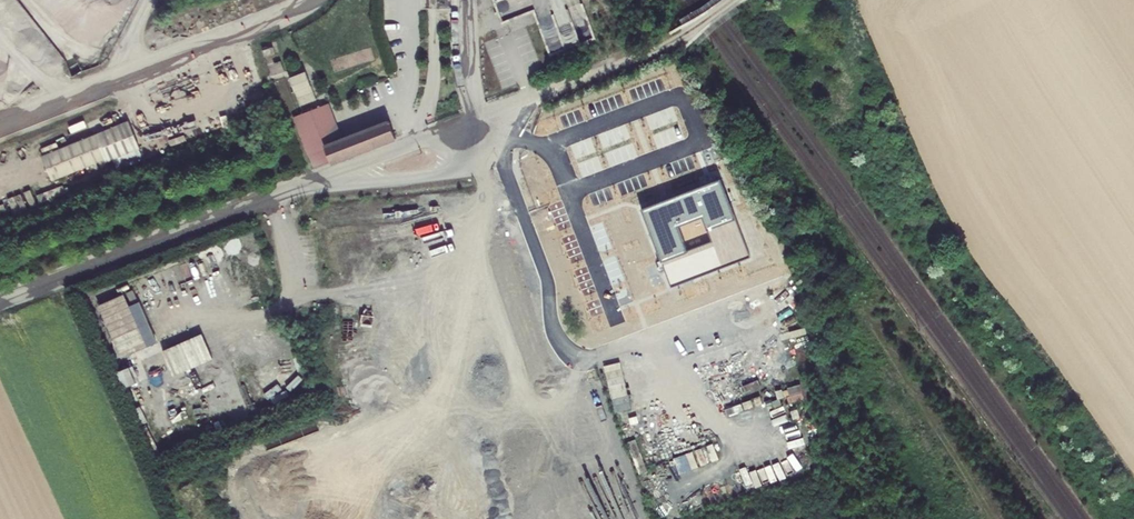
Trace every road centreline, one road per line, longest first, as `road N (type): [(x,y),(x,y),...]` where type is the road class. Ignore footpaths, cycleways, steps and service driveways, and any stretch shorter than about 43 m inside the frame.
road 1 (residential): [(0,304),(297,189)]
road 2 (residential): [(297,189),(442,175),(470,157),(480,119)]
road 3 (residential): [(297,189),(480,119)]
road 4 (track): [(601,71),(686,34),(734,0)]
road 5 (residential): [(480,119),(601,71)]

